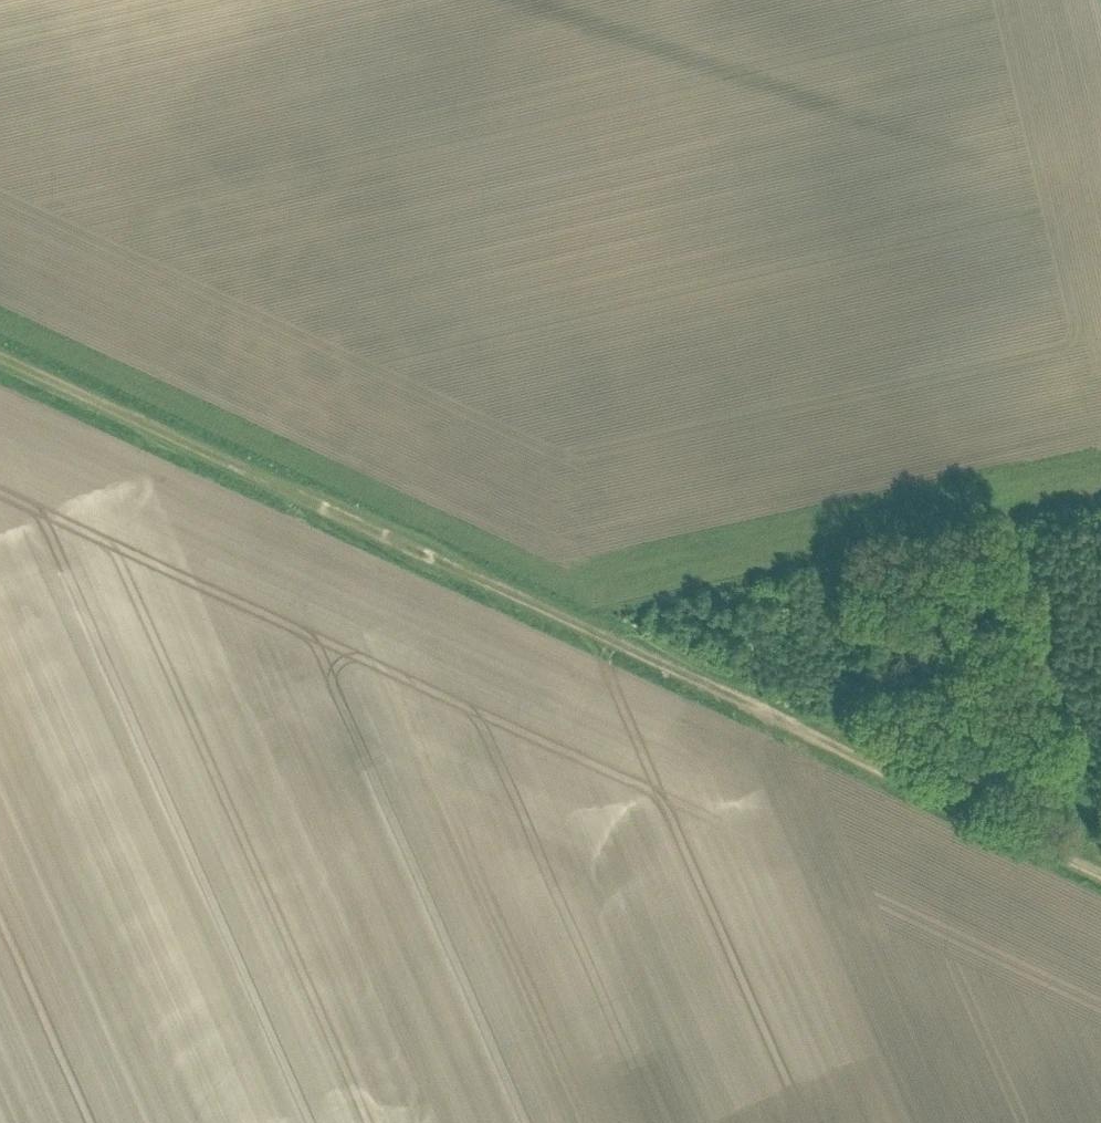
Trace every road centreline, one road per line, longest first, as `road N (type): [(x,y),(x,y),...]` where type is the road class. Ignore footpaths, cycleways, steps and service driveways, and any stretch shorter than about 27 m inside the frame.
road 1 (track): [(0,361),(1100,871)]

